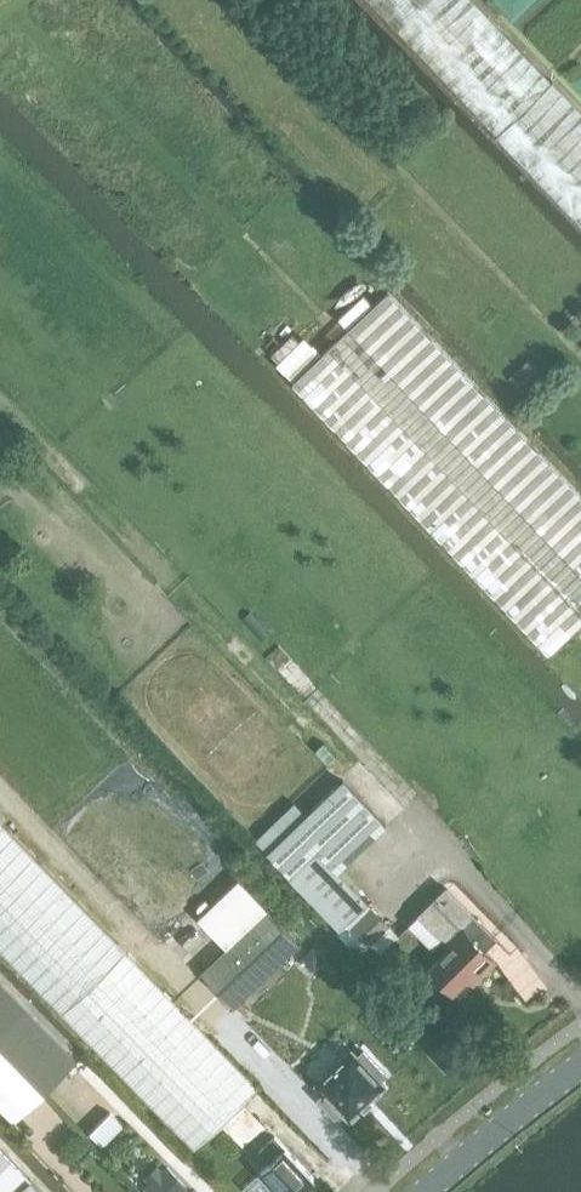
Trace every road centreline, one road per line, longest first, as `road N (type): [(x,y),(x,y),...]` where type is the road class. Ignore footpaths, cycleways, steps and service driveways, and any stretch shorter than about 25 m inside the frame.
road 1 (secondary): [(421,1191),(580,1066)]

